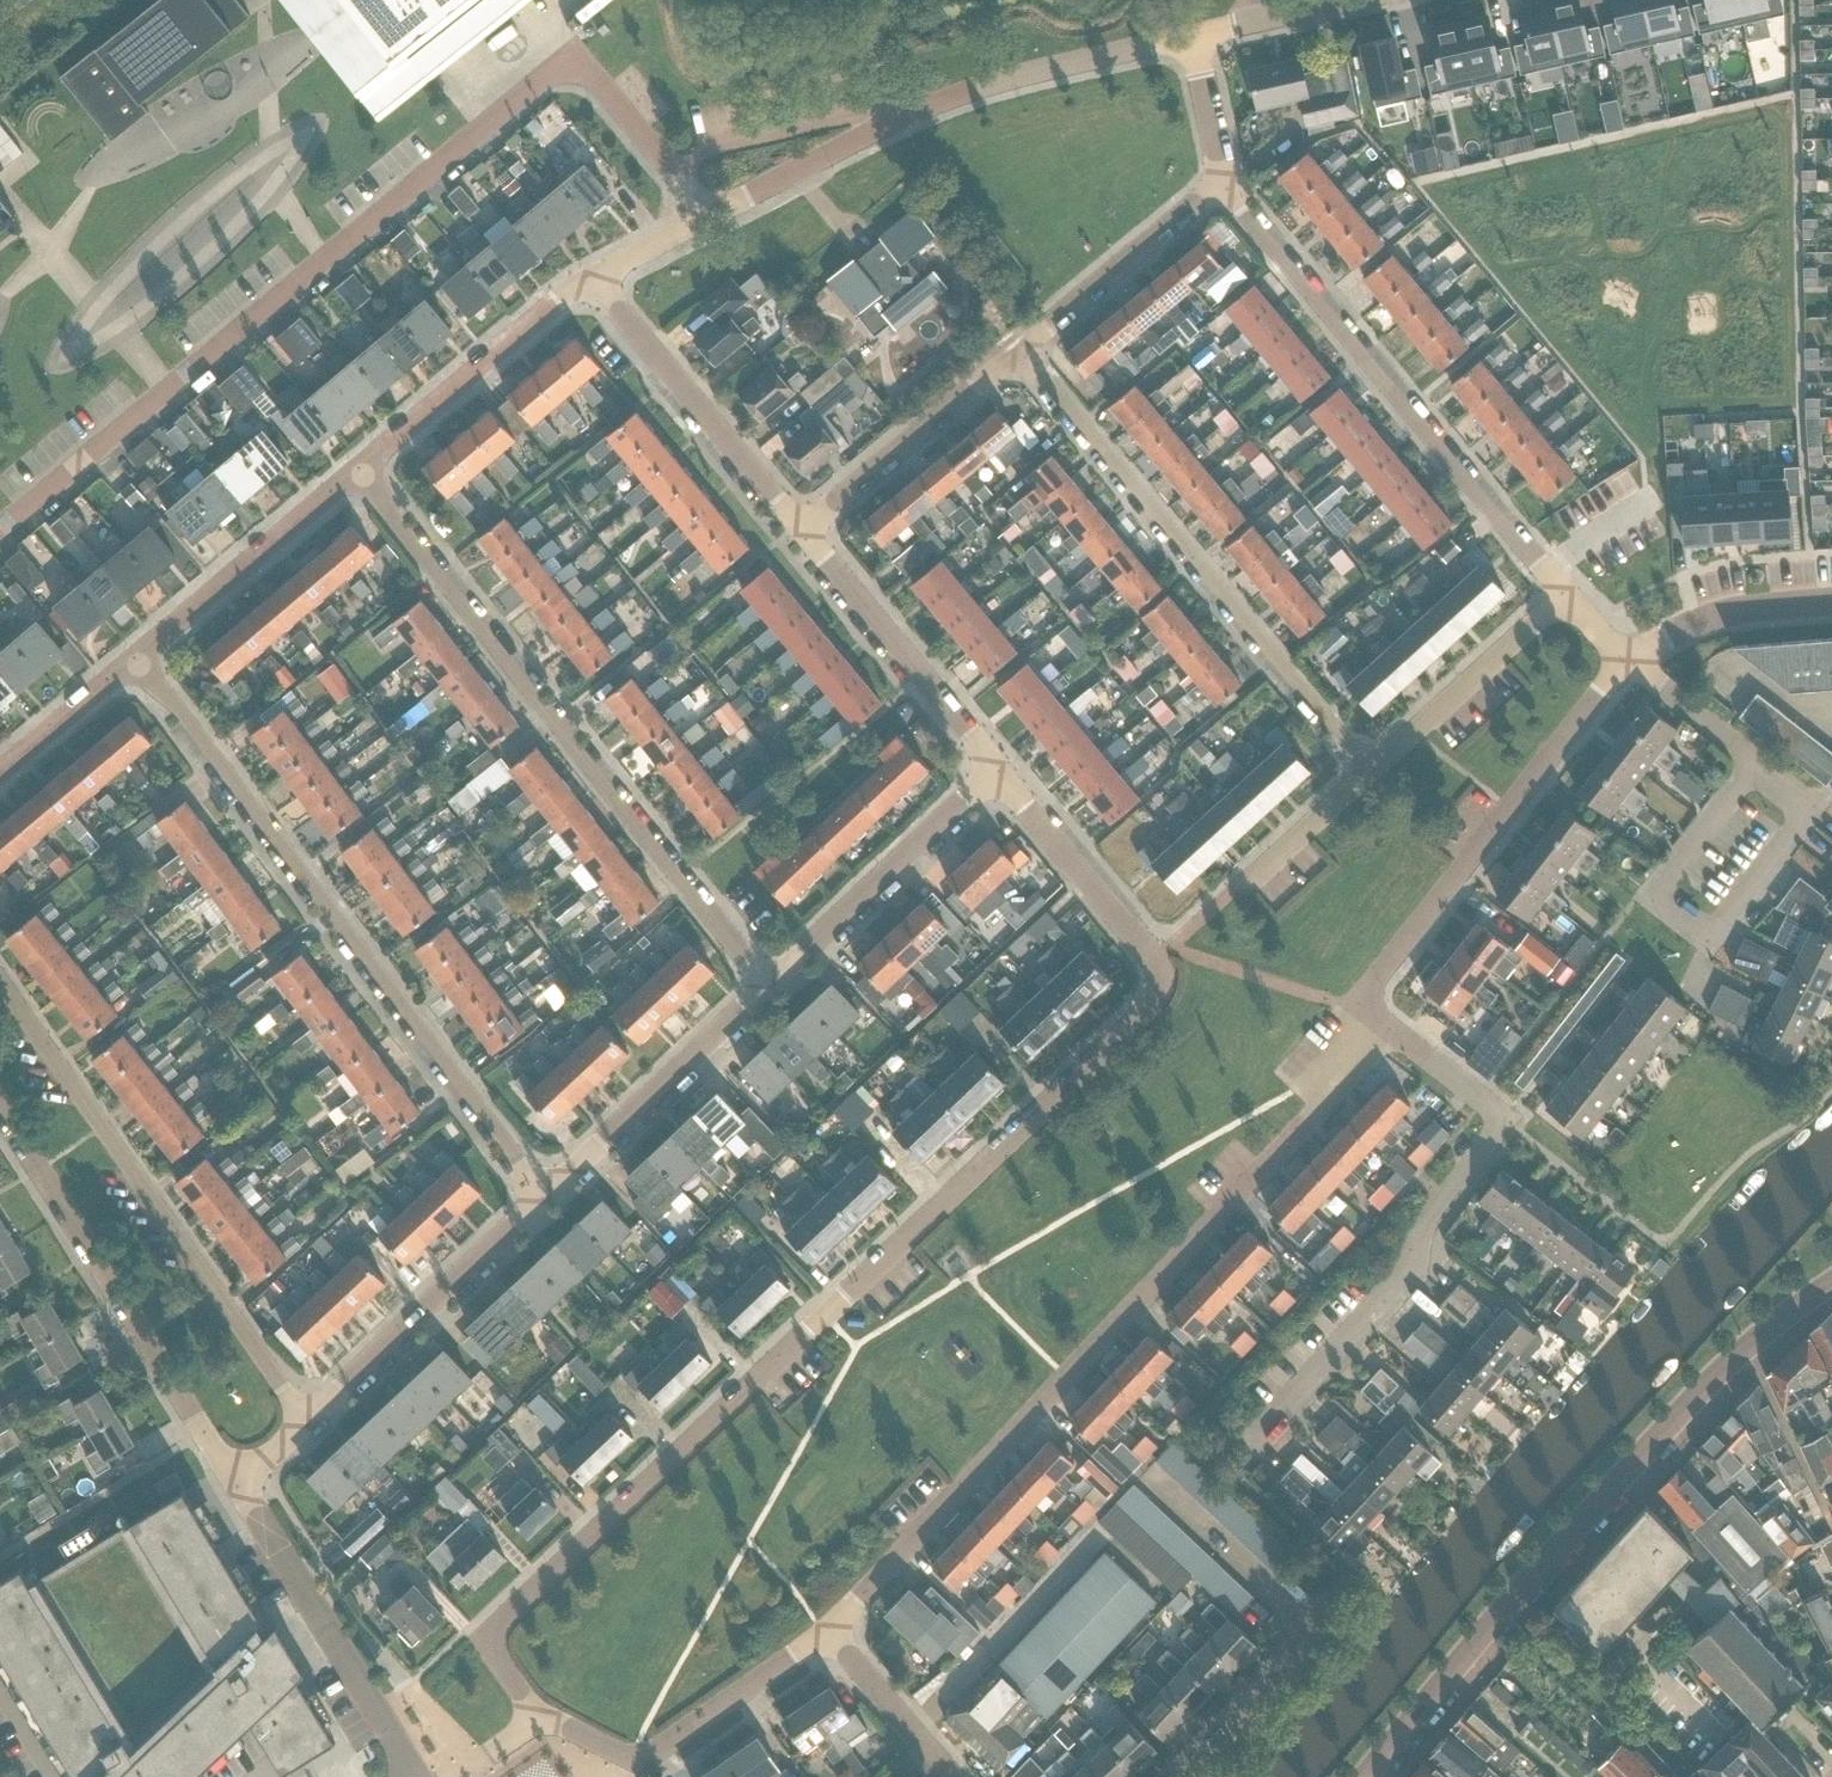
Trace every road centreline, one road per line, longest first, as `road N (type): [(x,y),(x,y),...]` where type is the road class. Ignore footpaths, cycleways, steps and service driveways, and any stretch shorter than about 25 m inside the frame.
road 1 (residential): [(539,1720),(483,1637),(1158,1000),(1164,980),(1157,962),(997,774)]
road 2 (residential): [(0,539),(542,79),(576,64),(600,84),(708,217)]
road 3 (residential): [(830,1631),(1387,1031)]
road 4 (tertiary): [(1367,1776),(1699,1392),(1745,1346),(1831,1282)]
road 5 (residential): [(545,1197),(141,656)]
road 6 (residential): [(769,988),(361,469)]
road 7 (residential): [(1253,1450),(1412,1276),(1431,1221),(1503,1129),(1387,1031)]
road 8 (residential): [(1367,771),(1019,348)]
road 9 (residential): [(306,1421),(0,975)]
road 10 (residential): [(1569,597),(1224,183)]
road 11 (unclassified): [(708,217),(972,92),(1194,37)]
road 12 (residential): [(1387,1031),(1367,1009),(1373,984),(1626,660)]
road 13 (unclassified): [(232,1490),(0,1120)]
road 14 (residential): [(1754,764),(1654,895),(1710,939),(1811,808)]
road 15 (unclassified): [(419,1776),(232,1490)]
road 16 (residential): [(539,1720),(639,1760),(830,1631)]
road 17 (residential): [(306,1421),(545,1197)]
road 18 (residential): [(802,530),(596,279)]
road 19 (residential): [(769,988),(997,774)]
road 20 (residential): [(997,774),(802,530)]
road 21 (residential): [(545,1197),(769,988)]
road 22 (unclassified): [(361,469),(558,300),(596,279)]
road 23 (unclassified): [(141,656),(361,469)]
road 24 (residential): [(802,530),(1019,348)]
road 25 (residential): [(1367,771),(1569,597)]
road 26 (residential): [(1019,348),(1224,183)]
road 27 (residential): [(1182,1776),(1307,1625),(1281,1601)]
road 28 (residential): [(1626,660),(1705,621),(1831,604)]
road 29 (unclassified): [(955,1776),(830,1631)]
road 30 (unclassified): [(0,777),(141,656)]
road 31 (residential): [(1236,888),(1367,771)]
road 32 (unclassified): [(1194,37),(1358,0)]
road 33 (residential): [(1626,660),(1754,764)]
road 34 (residential): [(1224,183),(1194,37)]
road 35 (unclassified): [(596,279),(708,217)]

